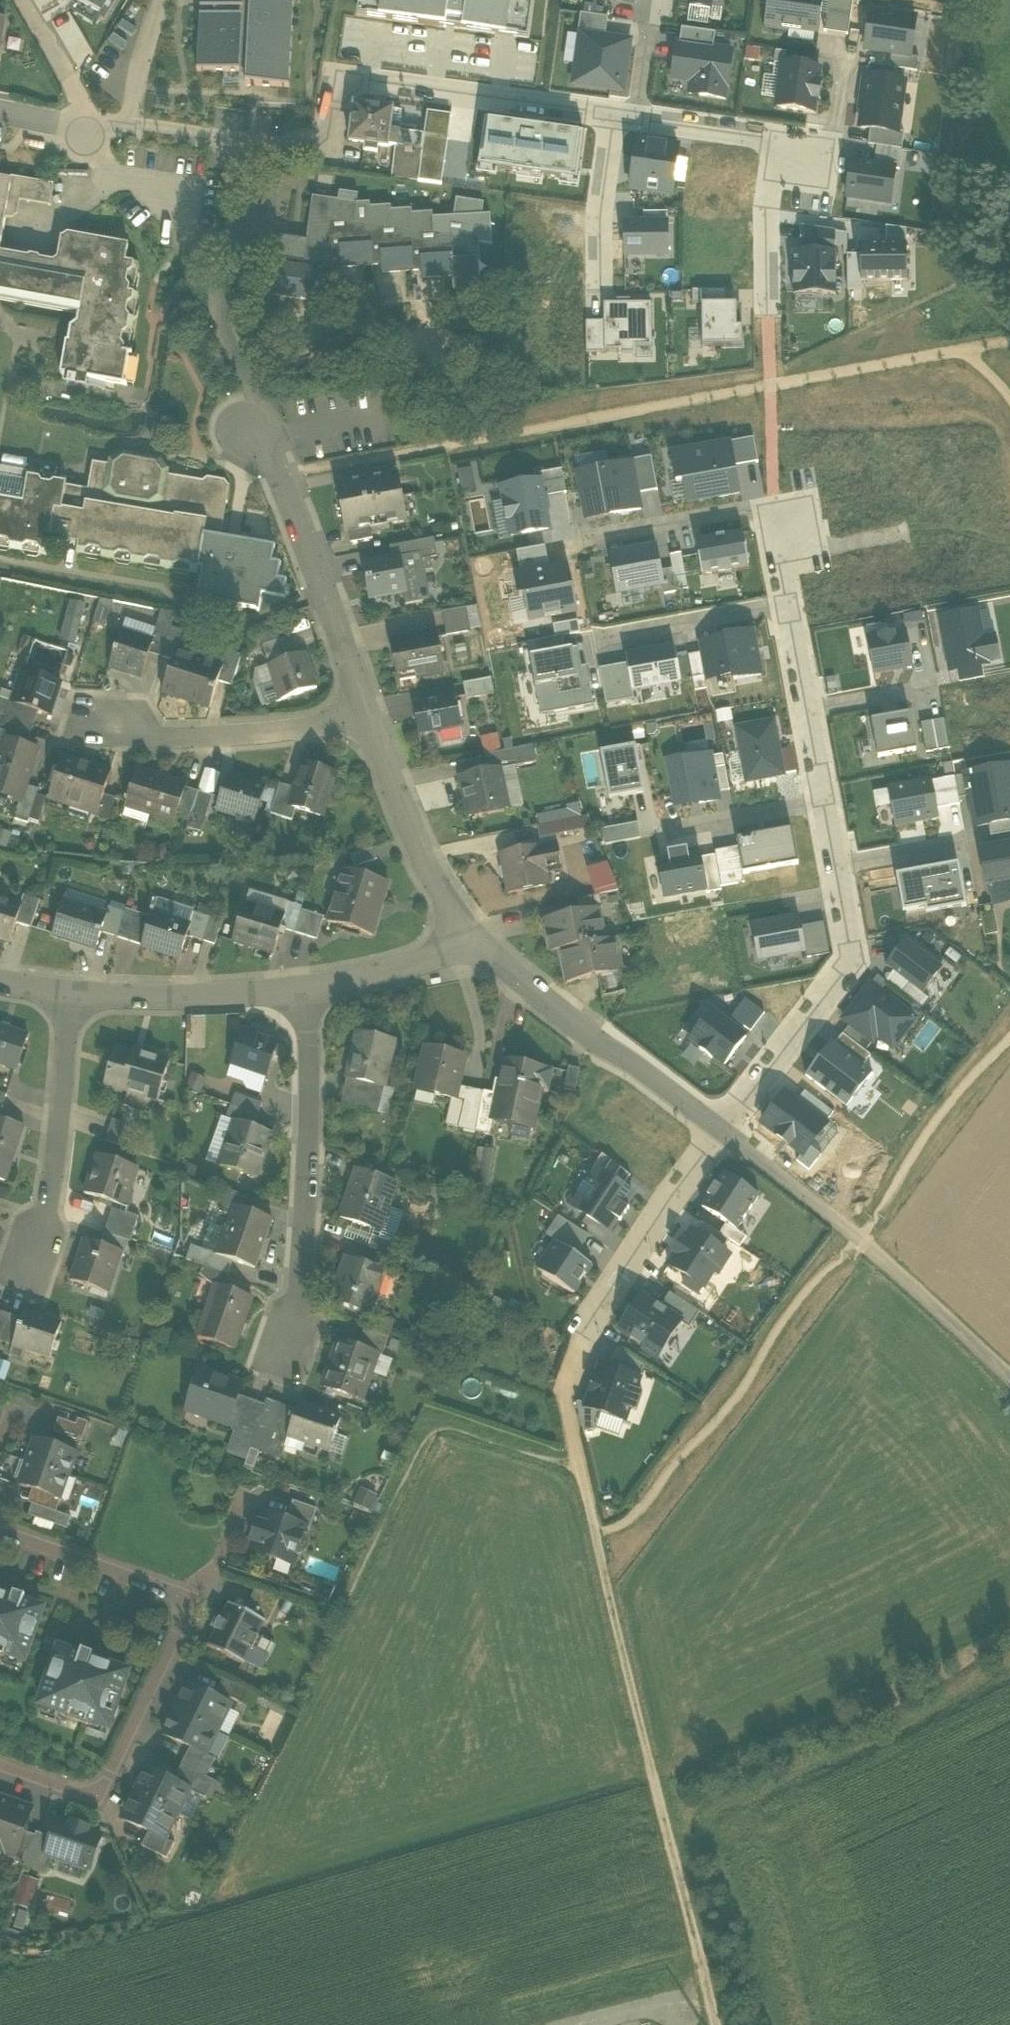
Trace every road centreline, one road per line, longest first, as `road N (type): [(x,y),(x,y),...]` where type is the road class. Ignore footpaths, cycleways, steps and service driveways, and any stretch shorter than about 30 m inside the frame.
road 1 (track): [(716,2024),(559,1387),(584,1334)]
road 2 (residential): [(87,136),(133,126),(309,148),(353,82),(611,116)]
road 3 (residential): [(316,988),(300,1304),(278,1372)]
road 4 (unclassified): [(718,1132),(870,1247),(1009,1377)]
road 5 (residential): [(369,722),(280,477),(249,430)]
road 6 (residential): [(718,1132),(851,954),(838,864)]
road 7 (residential): [(0,1765),(67,1789),(100,1784),(192,1604)]
road 8 (residential): [(369,722),(162,738),(101,725)]
road 9 (residential): [(76,997),(33,1263)]
road 10 (residential): [(487,954),(403,806),(369,722)]
road 11 (residential): [(779,138),(767,215),(770,386)]
road 12 (residential): [(584,1334),(718,1132)]
road 13 (residential): [(76,997),(316,988)]
road 14 (residential): [(192,1604),(0,1531)]
road 15 (residential): [(775,505),(584,540)]
road 16 (residential): [(786,603),(605,639)]
road 17 (residential): [(316,988),(487,954)]
road 18 (residential): [(611,116),(779,138)]
road 19 (residential): [(611,116),(599,272)]
road 20 (residential): [(610,1050),(487,954)]
road 21 (residential): [(22,0),(82,105),(87,136)]
road 22 (residential): [(825,801),(688,828)]
road 23 (unclassified): [(610,1050),(718,1132)]
road 24 (residential): [(779,138),(831,146),(841,74)]
road 25 (residential): [(243,1491),(218,1567),(192,1604)]

